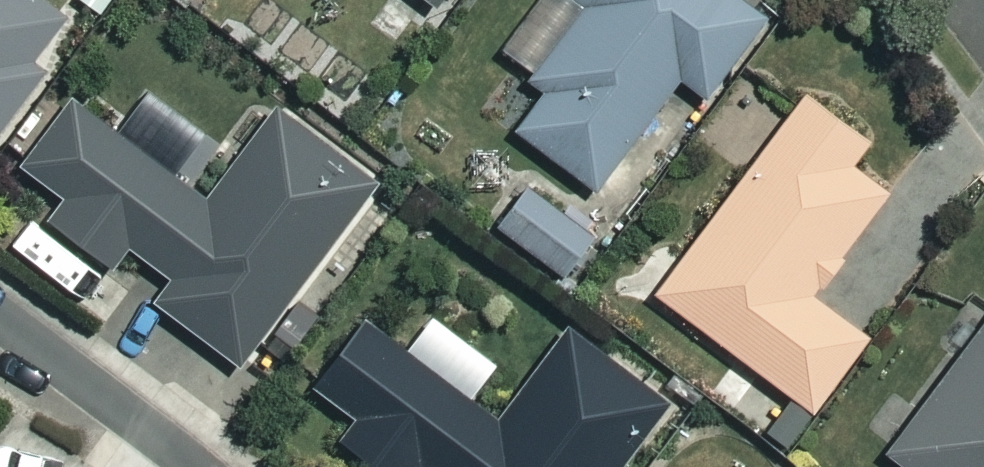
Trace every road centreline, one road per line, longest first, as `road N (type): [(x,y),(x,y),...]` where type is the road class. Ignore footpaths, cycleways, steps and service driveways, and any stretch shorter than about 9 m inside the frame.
road 1 (residential): [(196,466),(0,318)]

